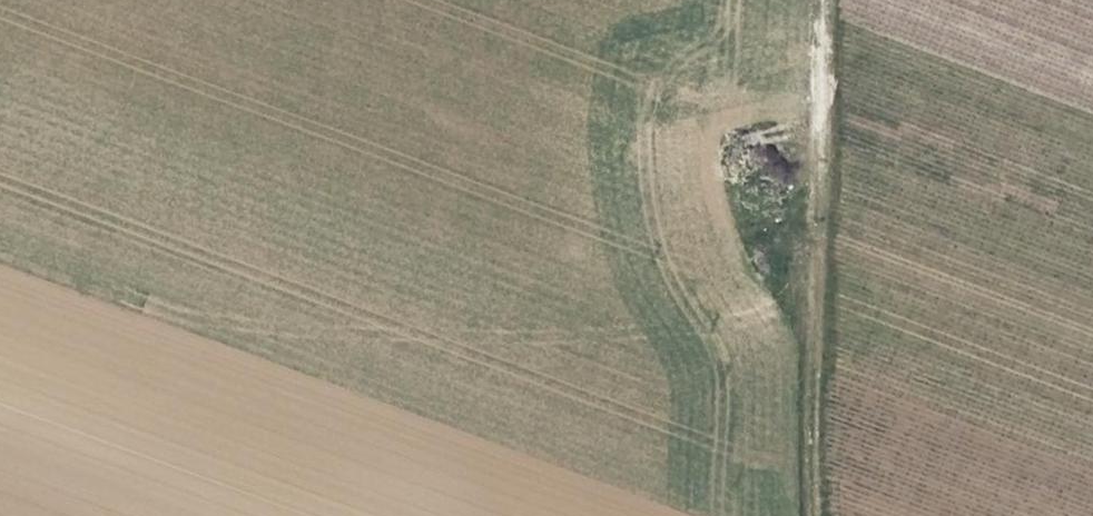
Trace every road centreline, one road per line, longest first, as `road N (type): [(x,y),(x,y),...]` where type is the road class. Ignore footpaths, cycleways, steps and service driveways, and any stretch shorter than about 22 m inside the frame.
road 1 (track): [(818,0),(809,515)]

